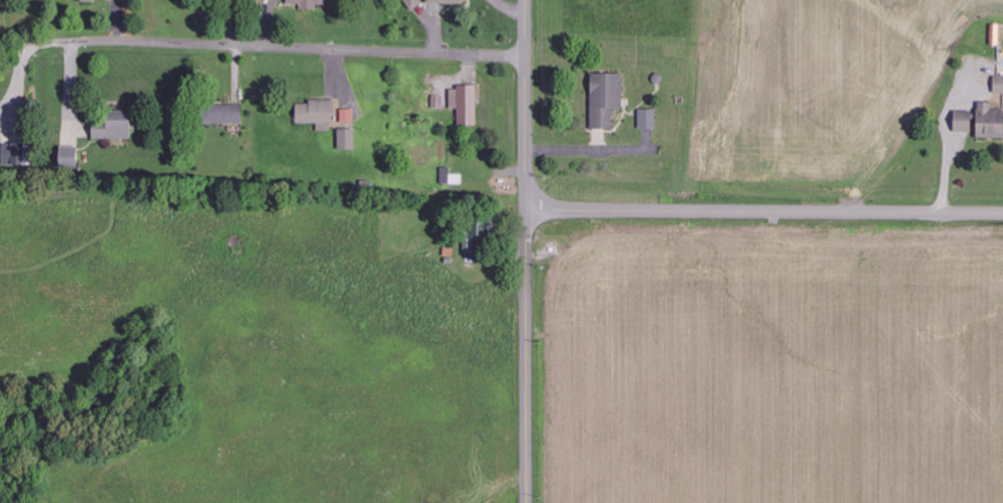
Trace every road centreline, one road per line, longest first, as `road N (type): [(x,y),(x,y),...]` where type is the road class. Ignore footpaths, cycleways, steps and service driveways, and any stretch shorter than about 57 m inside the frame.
road 1 (residential): [(526,55),(39,43)]
road 2 (secondary): [(1002,214),(526,211)]
road 3 (secondary): [(526,502),(526,211)]
road 4 (secondary): [(526,211),(526,0)]

